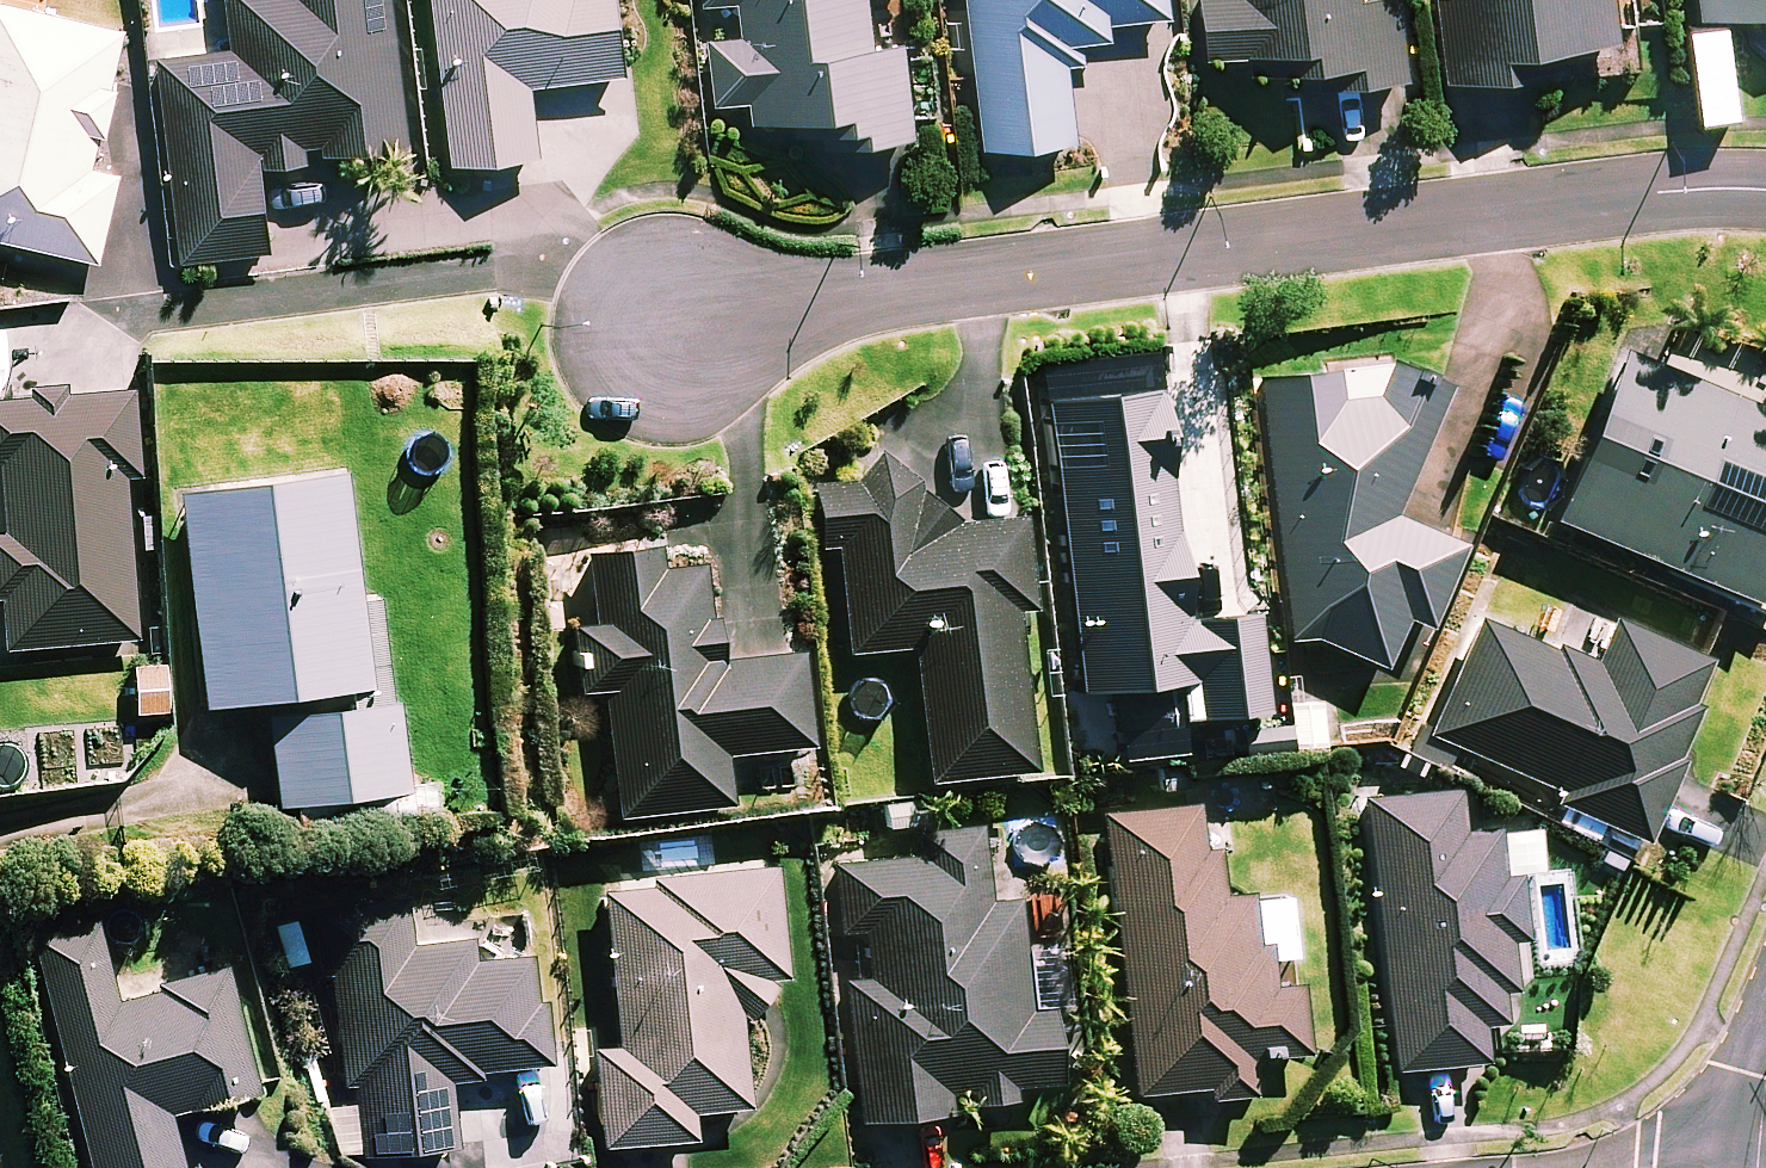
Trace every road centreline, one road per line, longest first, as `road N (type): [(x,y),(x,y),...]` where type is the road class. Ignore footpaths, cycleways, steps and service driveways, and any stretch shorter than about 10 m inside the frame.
road 1 (residential): [(684,314),(1694,190),(1765,192)]
road 2 (track): [(237,795),(0,837)]

